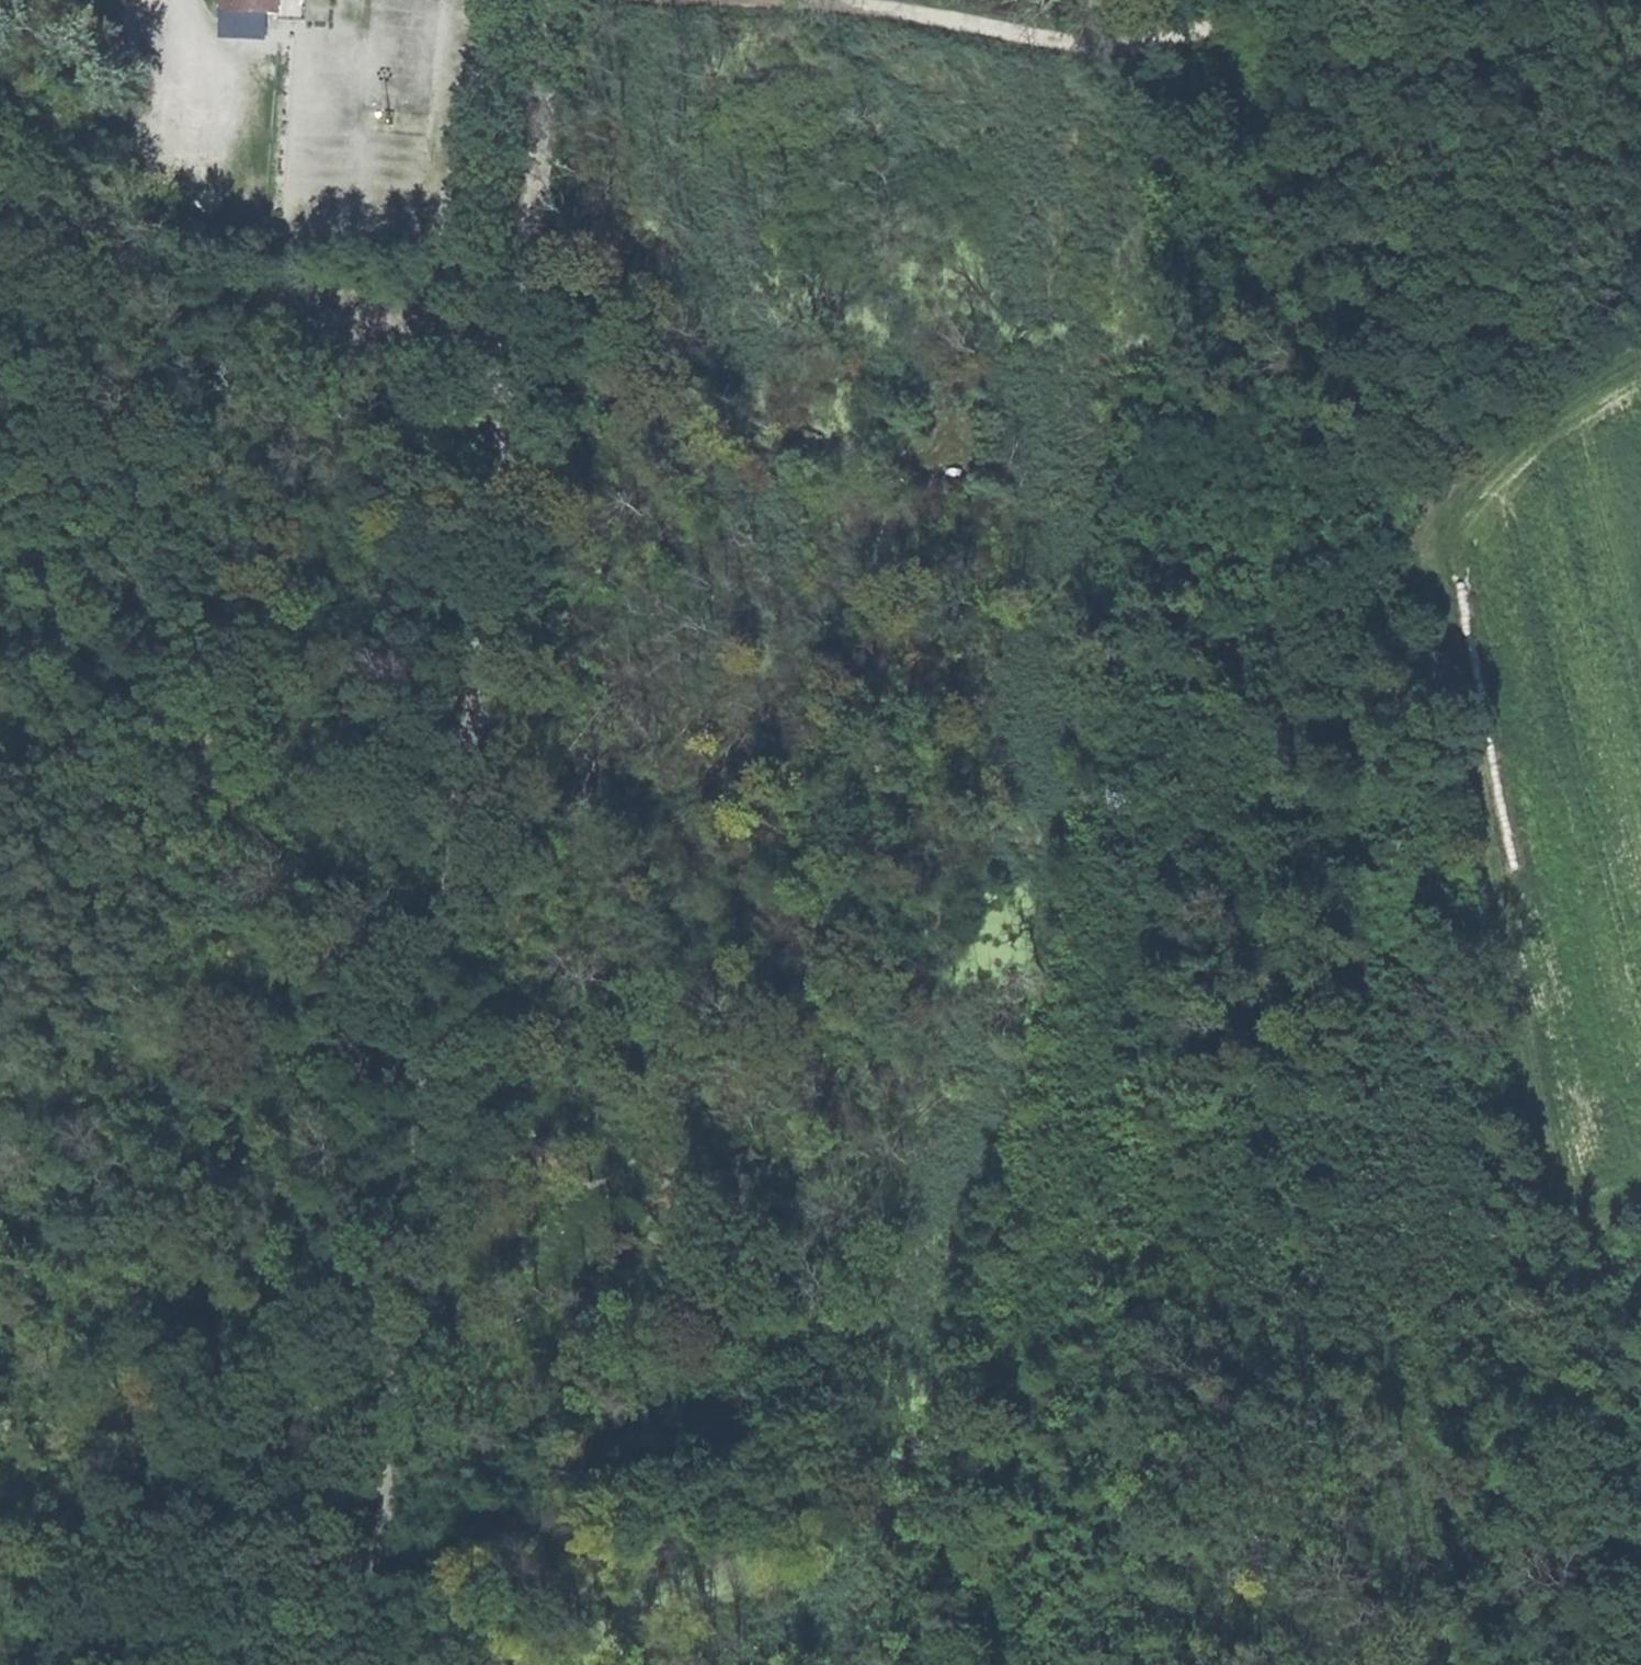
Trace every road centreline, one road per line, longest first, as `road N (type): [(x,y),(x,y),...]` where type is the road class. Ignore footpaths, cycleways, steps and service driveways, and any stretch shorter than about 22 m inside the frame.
road 1 (track): [(559,0),(484,709),(363,1664)]
road 2 (track): [(1235,0),(1155,44),(1070,44),(913,11),(795,0)]

